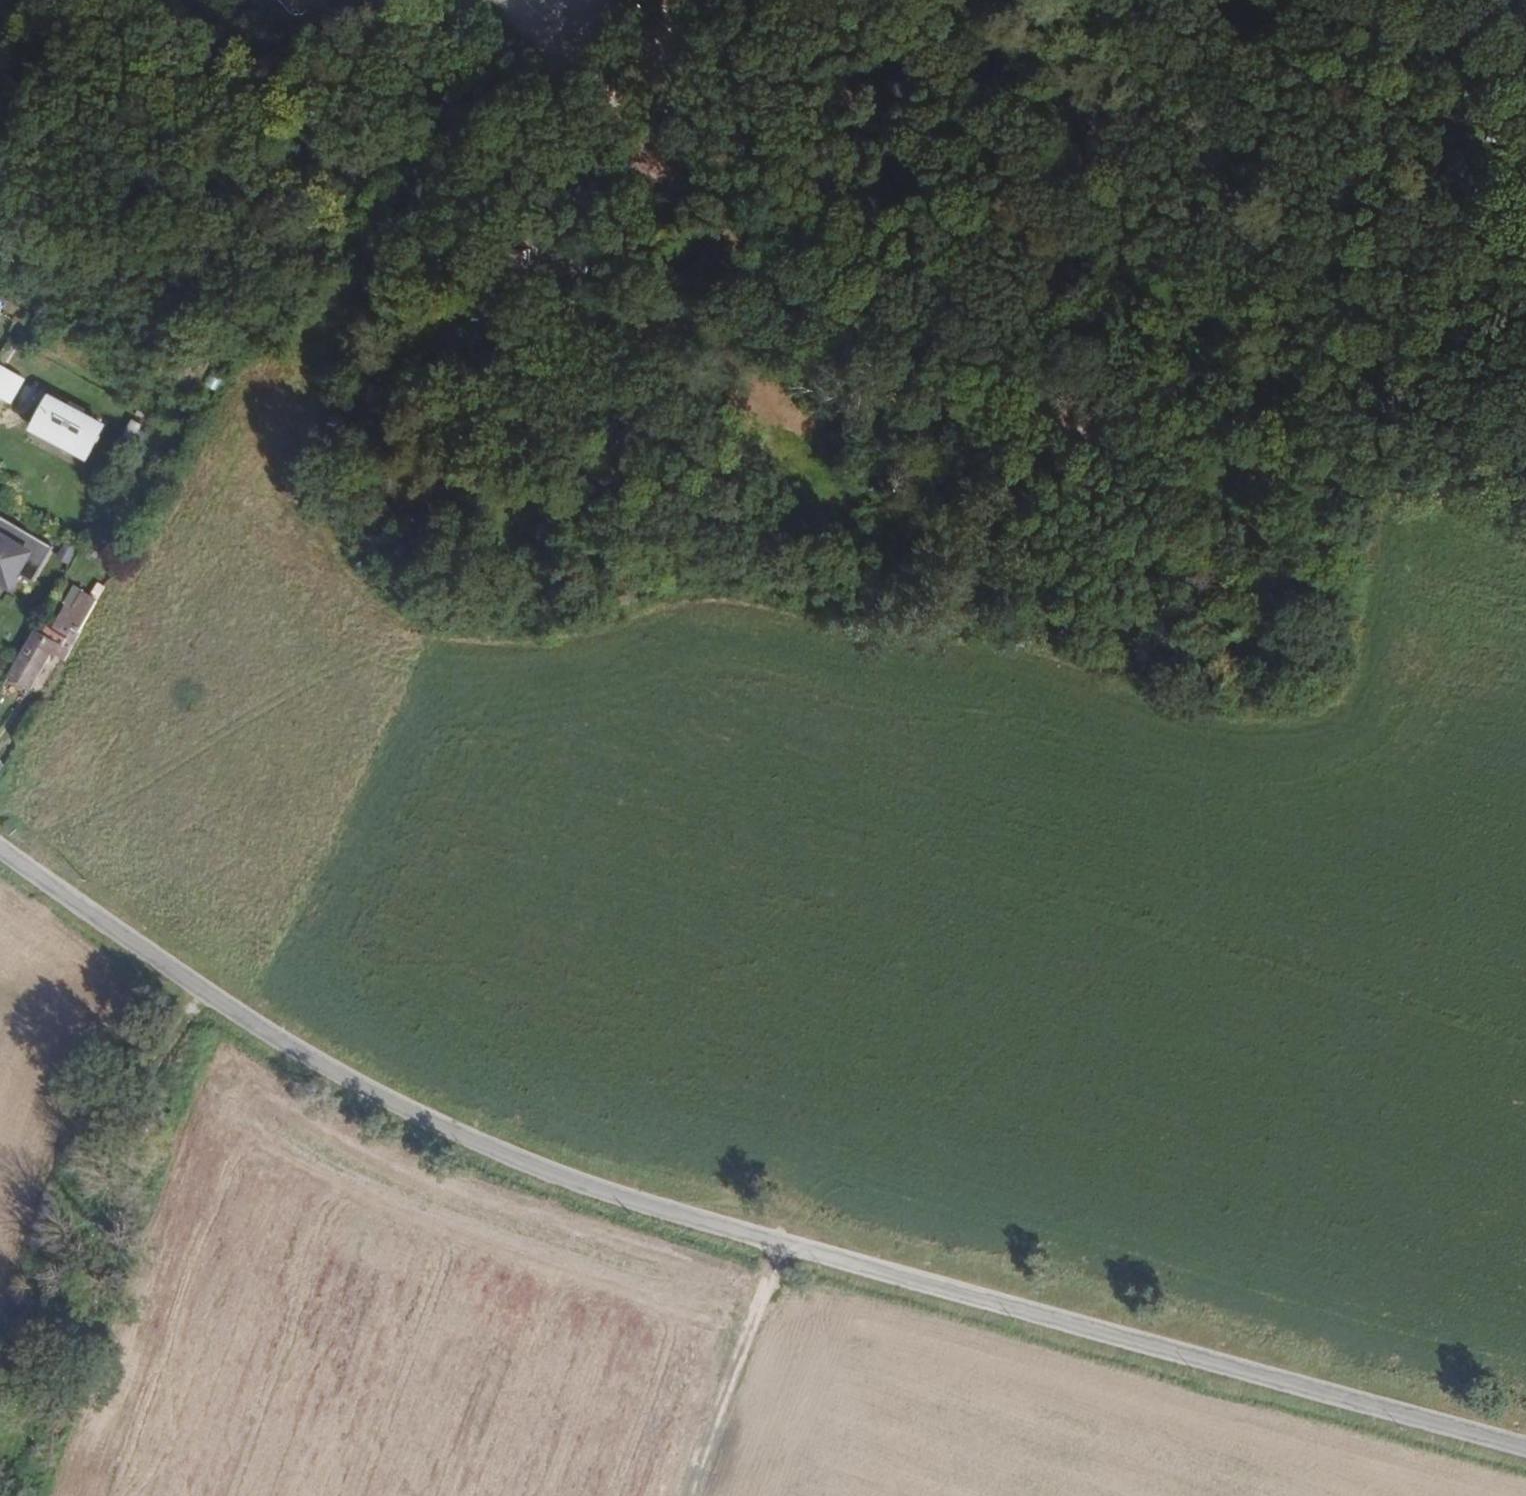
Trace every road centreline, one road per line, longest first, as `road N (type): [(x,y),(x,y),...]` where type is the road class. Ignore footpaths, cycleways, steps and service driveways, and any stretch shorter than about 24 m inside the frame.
road 1 (unclassified): [(1525,1447),(1013,1308),(511,1158),(261,1025),(2,847)]

